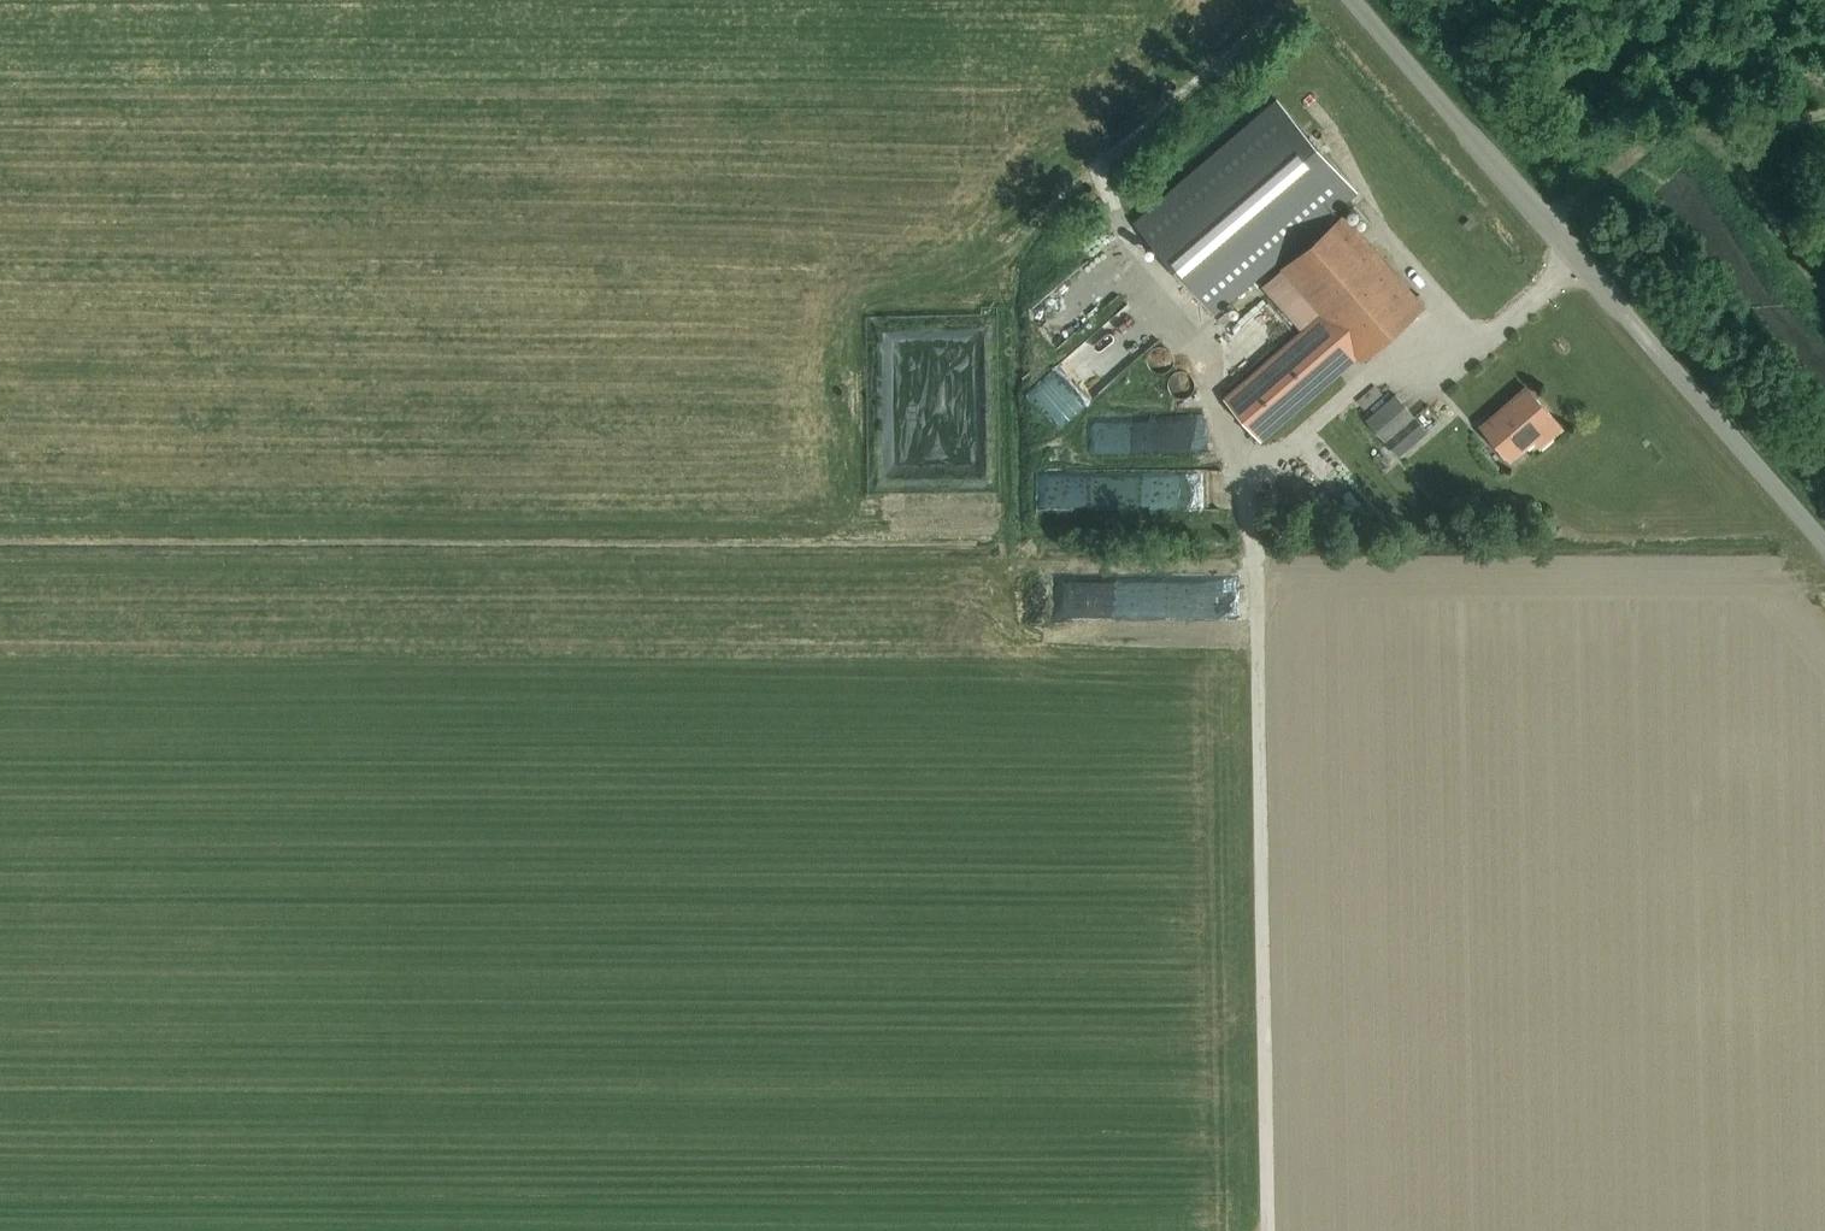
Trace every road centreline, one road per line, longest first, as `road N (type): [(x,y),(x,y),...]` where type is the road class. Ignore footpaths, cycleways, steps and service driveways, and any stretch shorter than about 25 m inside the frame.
road 1 (unclassified): [(1824,544),(1352,0)]

